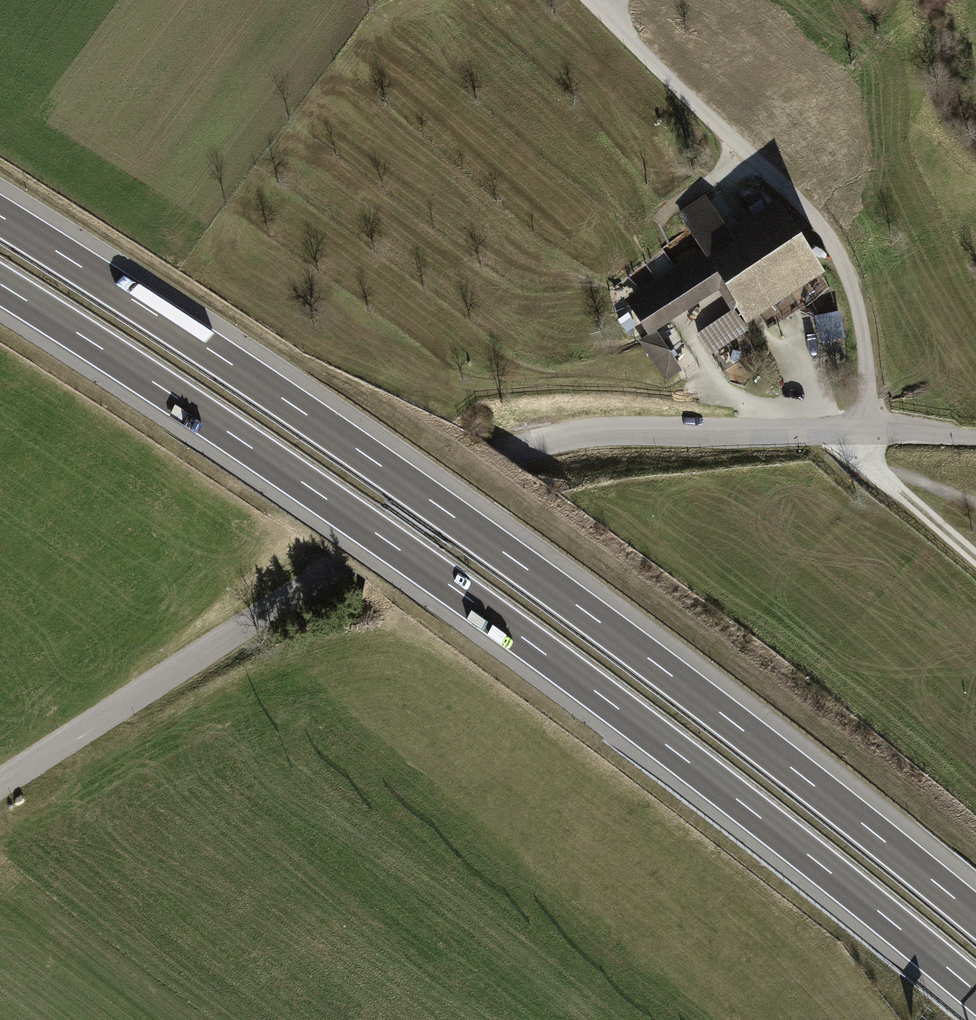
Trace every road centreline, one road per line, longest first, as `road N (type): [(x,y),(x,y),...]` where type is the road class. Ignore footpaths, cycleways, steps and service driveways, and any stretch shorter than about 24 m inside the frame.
road 1 (motorway): [(0,285),(548,657),(975,994)]
road 2 (motorway): [(975,915),(489,540),(0,215)]
road 3 (unclassified): [(975,443),(877,432),(607,440),(505,456),(0,785)]
road 4 (track): [(602,0),(808,201),(855,267),(877,432)]

